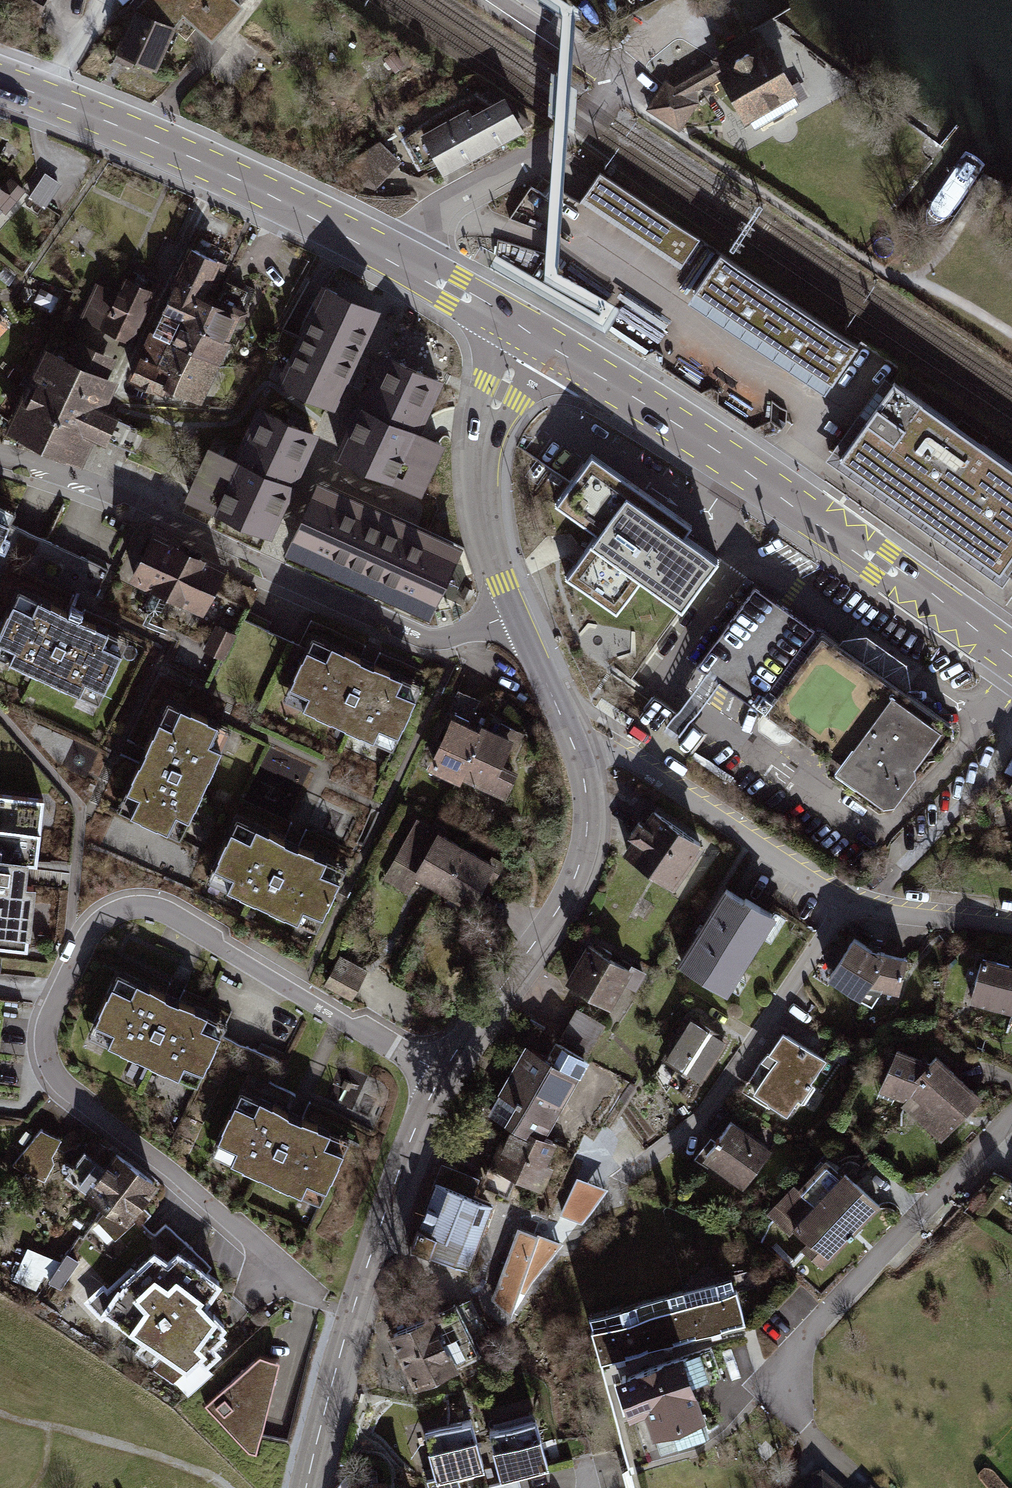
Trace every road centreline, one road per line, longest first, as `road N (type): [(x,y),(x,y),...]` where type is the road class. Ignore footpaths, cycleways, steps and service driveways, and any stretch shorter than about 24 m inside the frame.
road 1 (residential): [(438,1081),(173,915),(146,910),(107,920),(64,995),(52,1030),(54,1063),(97,1115),(267,1257)]
road 2 (primary): [(527,334),(882,564),(1011,658)]
road 3 (residential): [(514,614),(447,642),(422,639),(103,488),(0,454)]
road 4 (primary): [(0,78),(217,169),(401,262)]
road 5 (secondary): [(438,1081),(382,1222),(306,1487)]
road 6 (residential): [(499,0),(600,68),(615,89),(565,138),(442,209),(401,262)]
road 7 (secondary): [(566,727),(588,806),(578,871),(438,1081)]
road 8 (residential): [(771,1378),(1011,1119)]
road 9 (residential): [(847,901),(709,1108),(630,1156)]
road 10 (residential): [(847,901),(566,727)]
road 11 (secondary): [(527,334),(487,427),(481,481),(485,526),(514,614)]
road 12 (residential): [(1011,927),(847,901)]
road 13 (primary): [(401,262),(527,334)]
road 14 (secondary): [(514,614),(566,727)]

